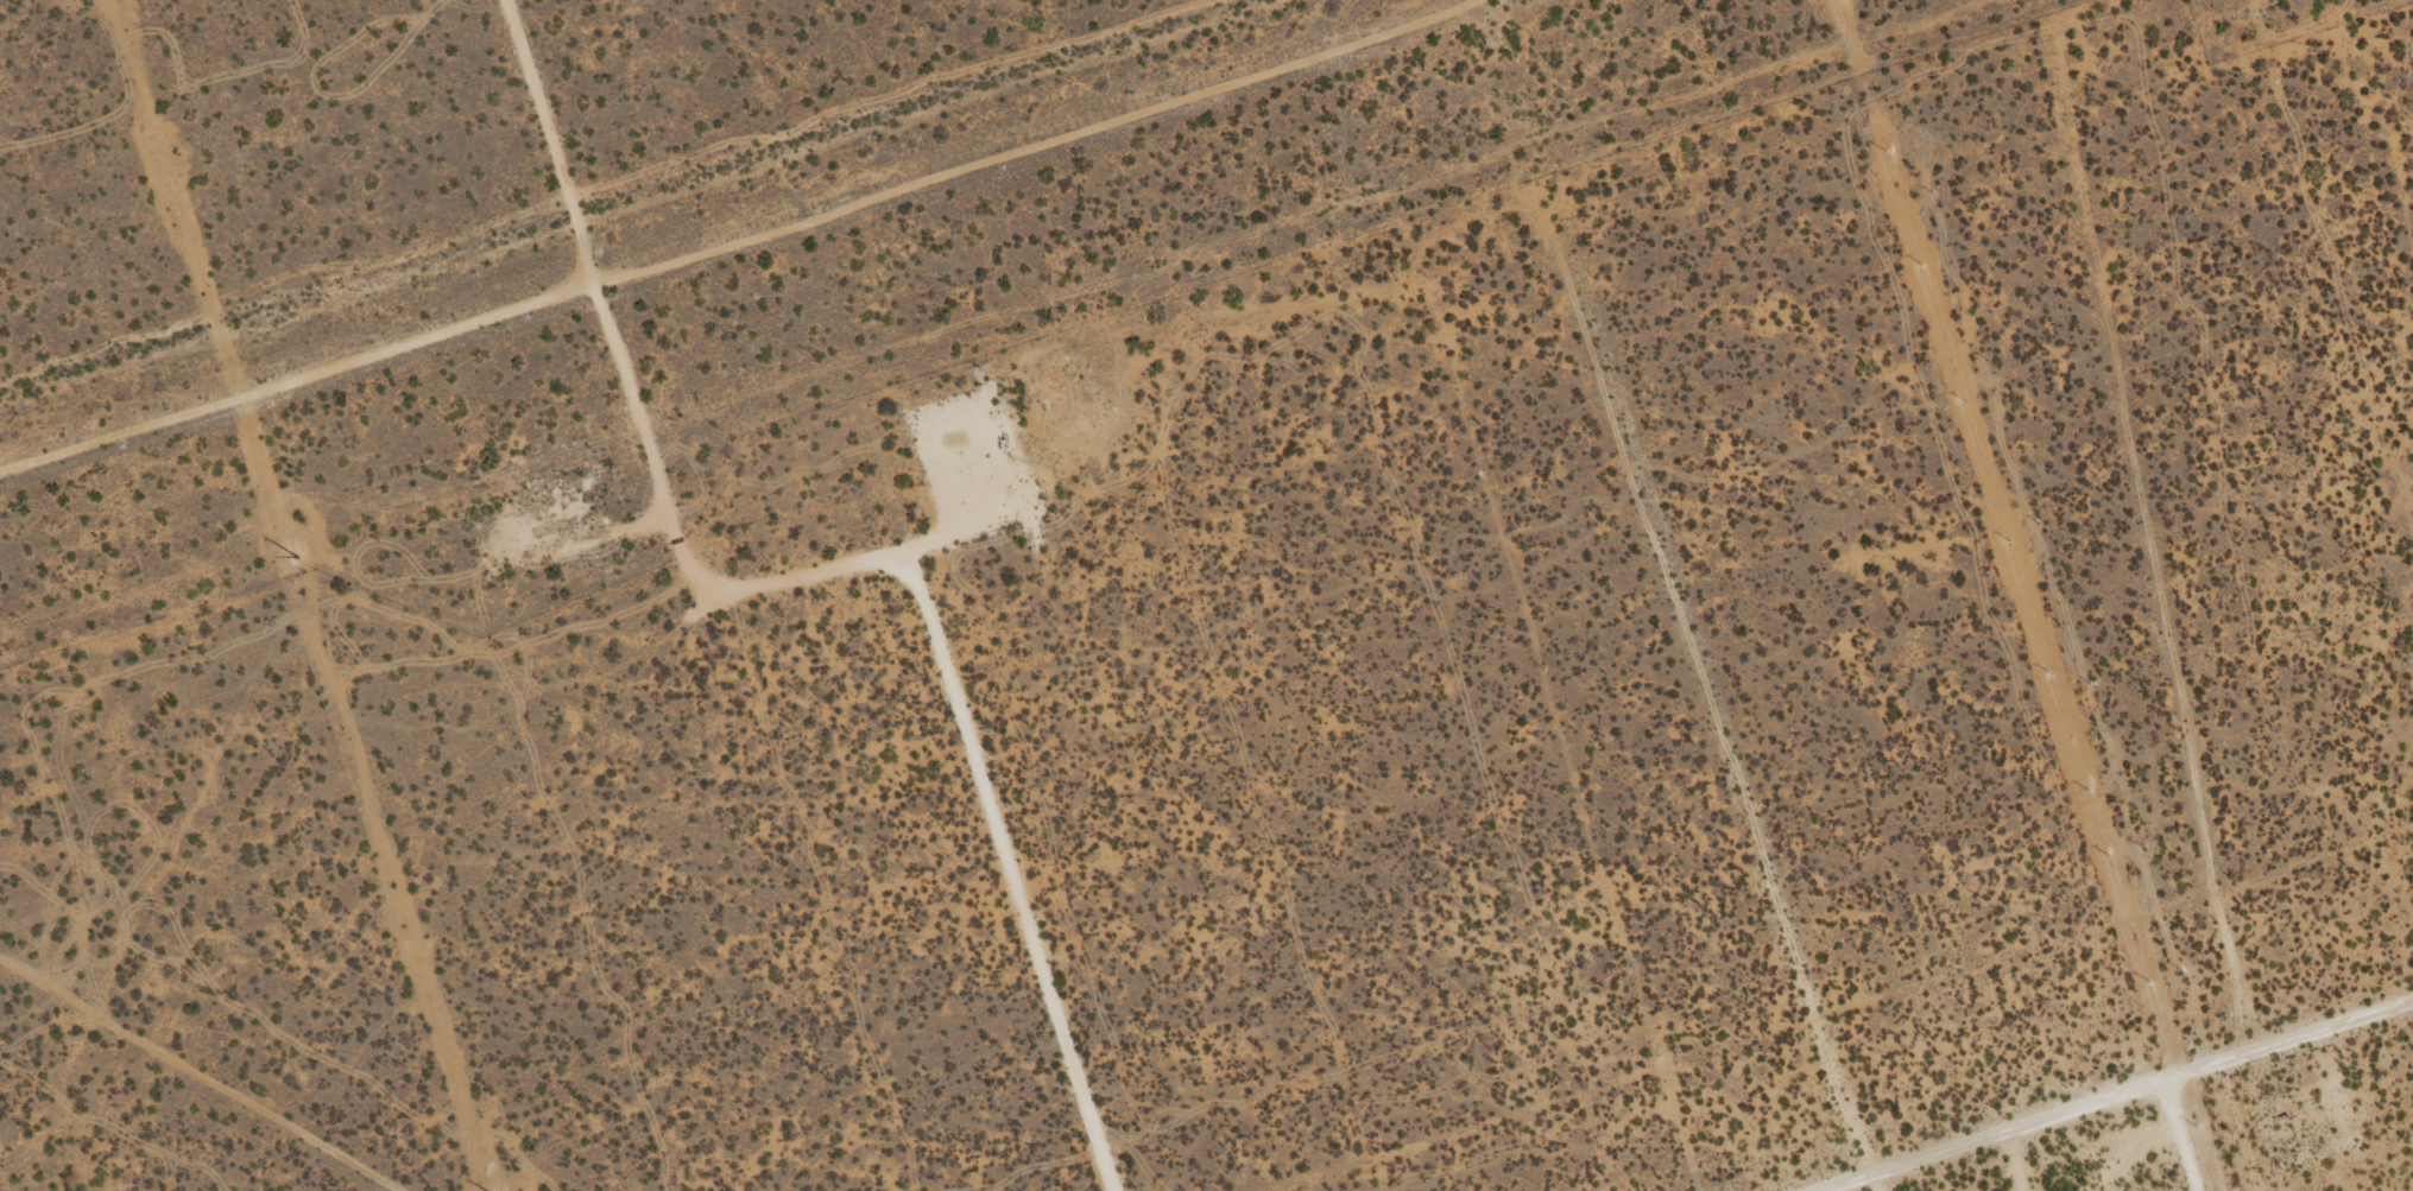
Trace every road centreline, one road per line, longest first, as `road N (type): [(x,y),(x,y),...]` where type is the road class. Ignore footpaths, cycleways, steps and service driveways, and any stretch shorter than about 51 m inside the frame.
road 1 (track): [(515,0),(608,277)]

